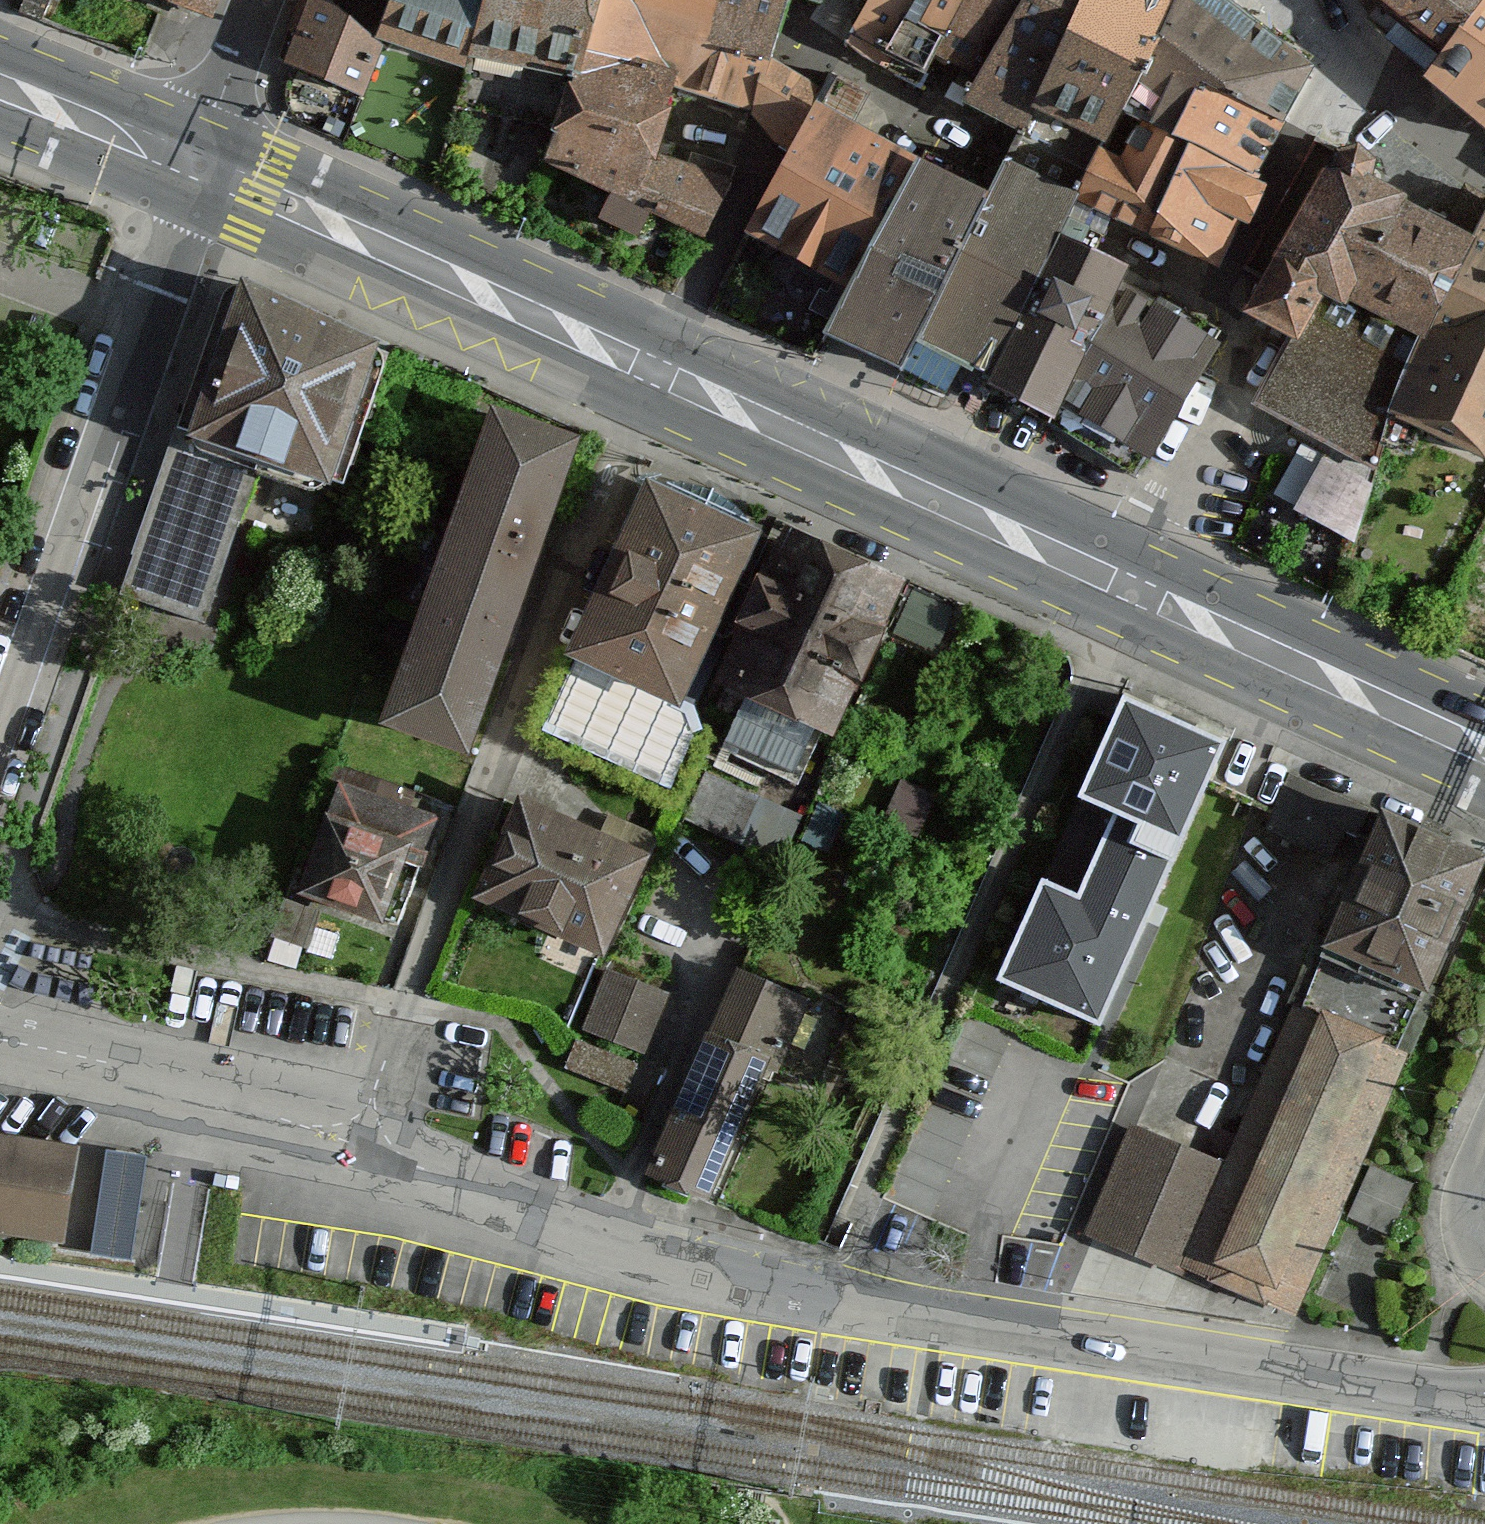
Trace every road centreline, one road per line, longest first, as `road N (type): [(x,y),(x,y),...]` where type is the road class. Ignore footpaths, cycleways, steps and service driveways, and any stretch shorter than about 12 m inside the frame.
road 1 (residential): [(666,376),(452,885),(372,1144)]
road 2 (residential): [(1139,593),(931,1102),(881,1240),(870,1307)]
road 3 (residential): [(870,1307),(1429,1393),(1484,1394)]
road 4 (residential): [(0,730),(203,168)]
road 5 (residential): [(372,1144),(672,1264),(870,1307)]
road 6 (primary): [(666,376),(1139,593)]
road 7 (primary): [(203,168),(666,376)]
road 8 (residential): [(0,1039),(113,1063),(372,1144)]
road 9 (primary): [(1139,593),(1484,752)]
road 10 (residential): [(1484,165),(1380,83),(1341,38),(1321,0)]
road 11 (primary): [(0,86),(203,168)]

